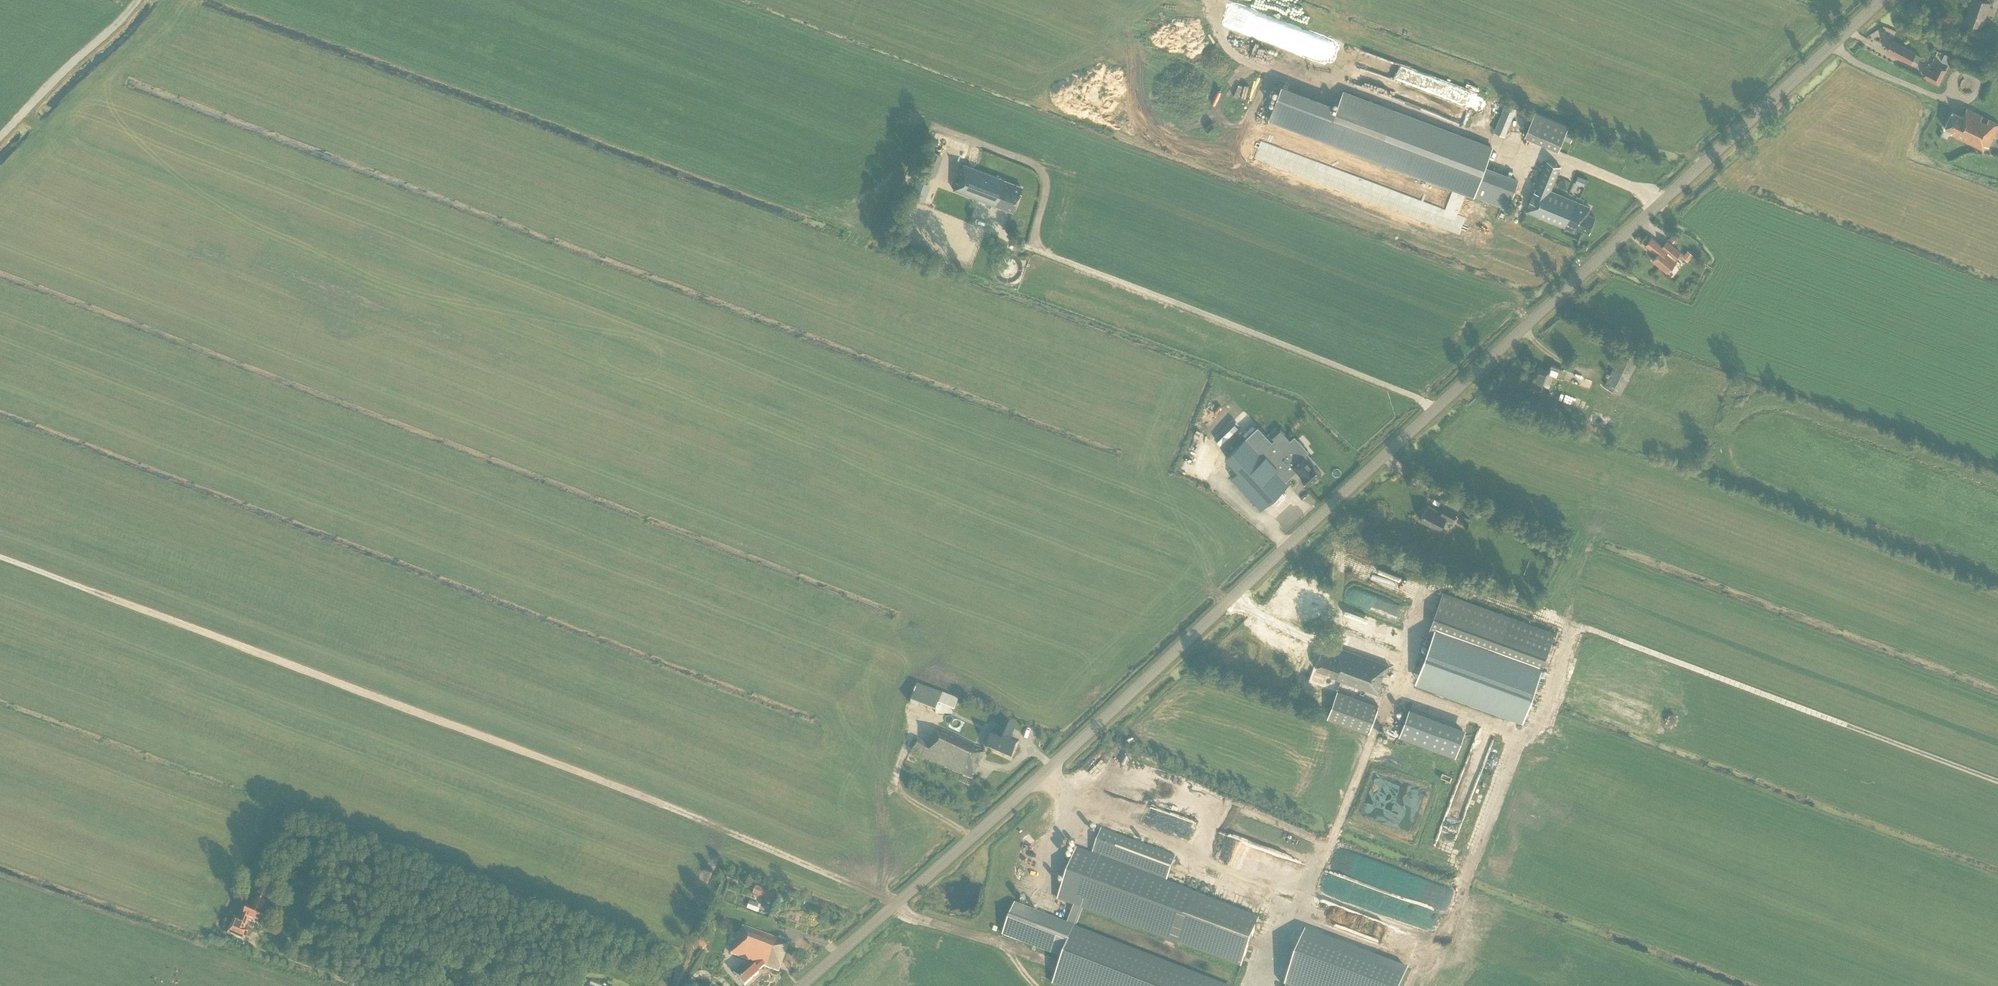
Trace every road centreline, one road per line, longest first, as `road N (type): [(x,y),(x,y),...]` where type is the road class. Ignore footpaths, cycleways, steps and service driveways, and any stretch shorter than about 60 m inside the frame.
road 1 (tertiary): [(804,985),(1119,706),(1883,0)]

